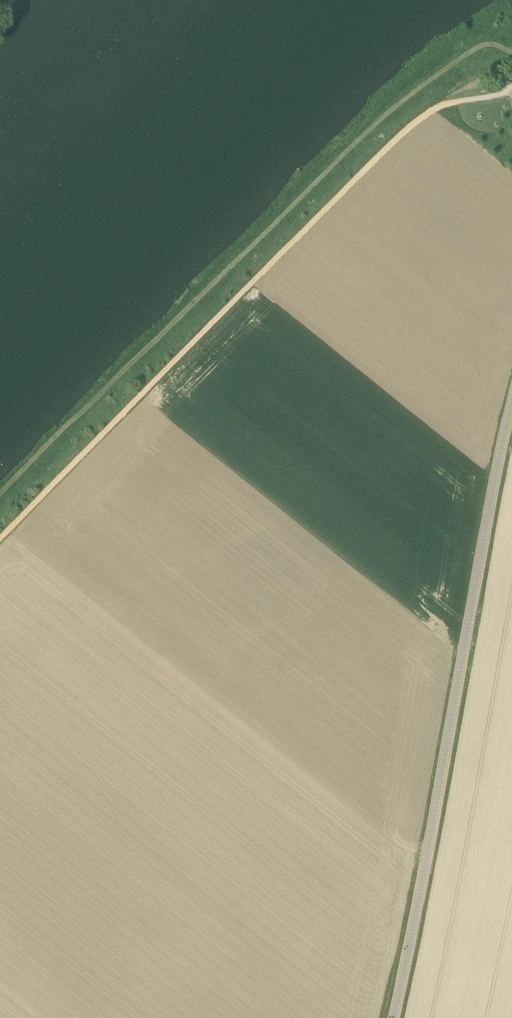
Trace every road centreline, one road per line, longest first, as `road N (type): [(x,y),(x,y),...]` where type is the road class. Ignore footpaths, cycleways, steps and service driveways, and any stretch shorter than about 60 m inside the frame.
road 1 (tertiary): [(392,1017),(511,412)]

